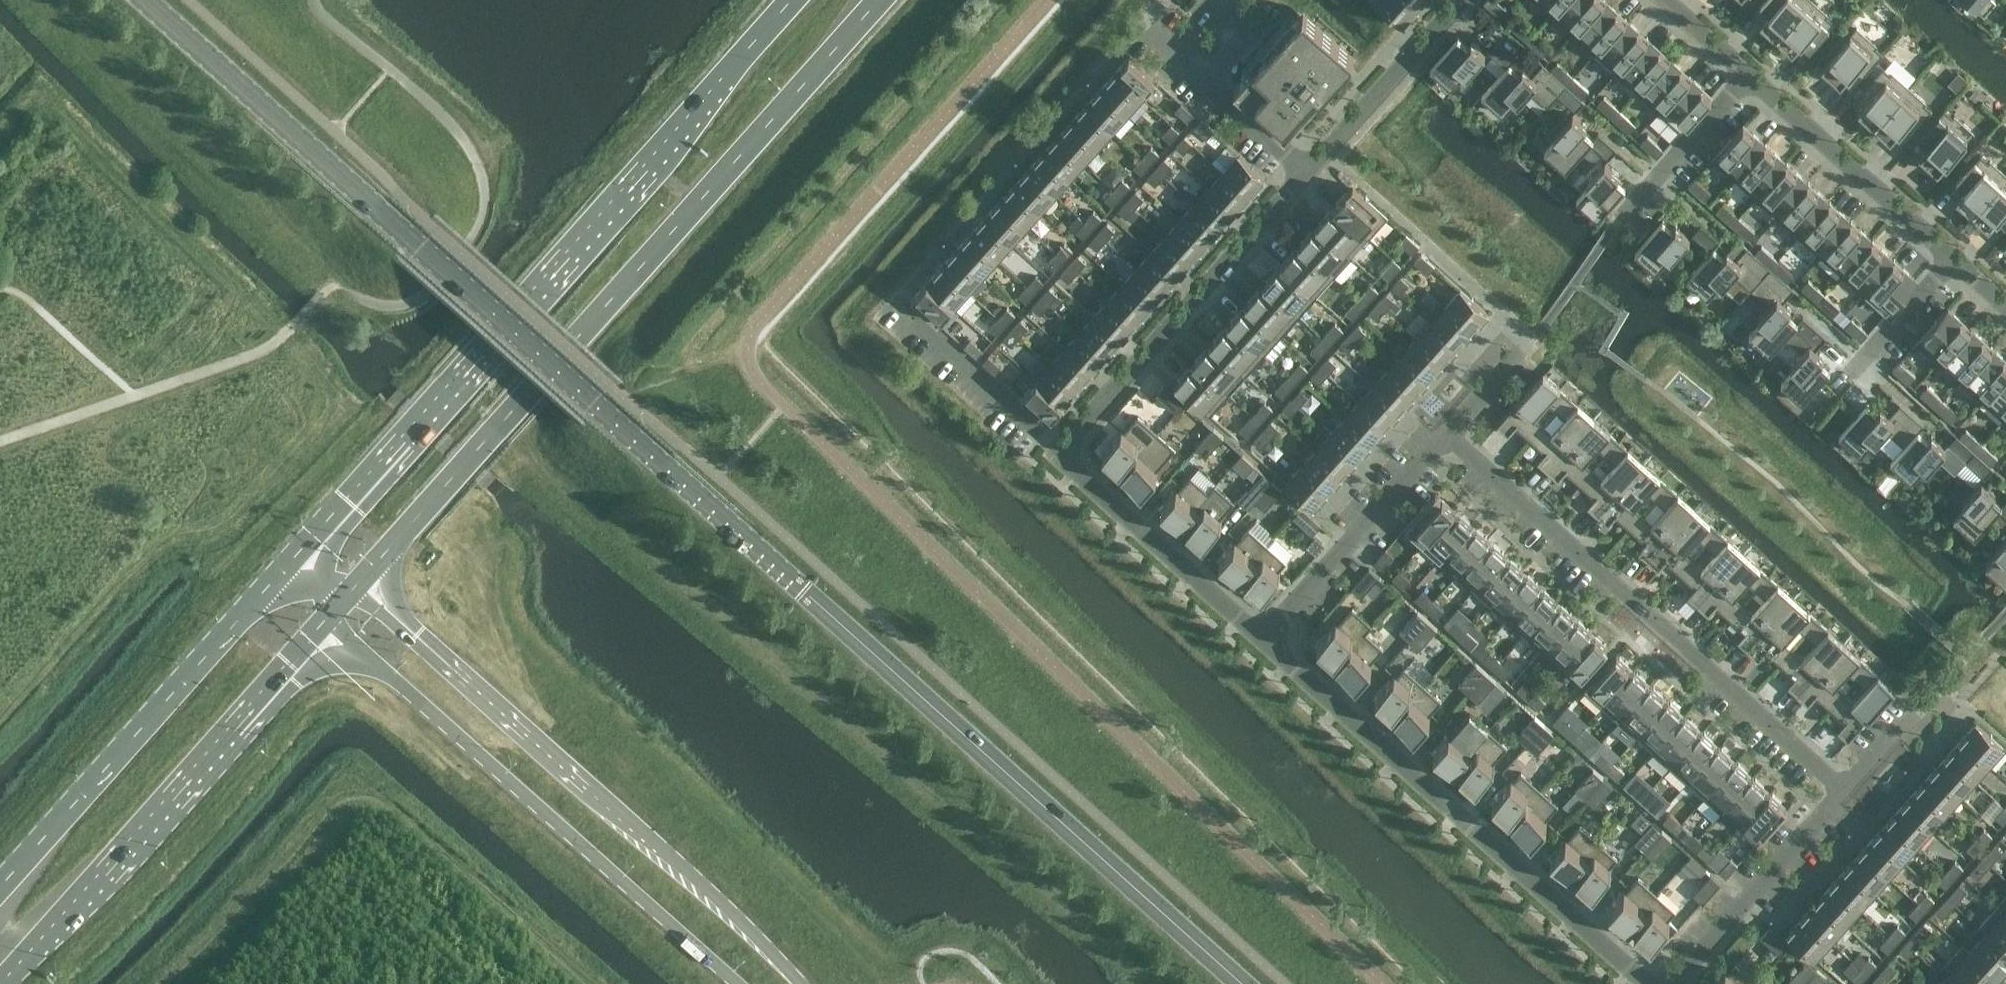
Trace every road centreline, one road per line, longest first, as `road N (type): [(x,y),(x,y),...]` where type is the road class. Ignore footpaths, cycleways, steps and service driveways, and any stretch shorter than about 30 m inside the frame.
road 1 (tertiary): [(1242,983),(144,0)]
road 2 (trunk): [(361,587),(886,0)]
road 3 (trunk): [(795,0),(295,558)]
road 4 (secondary): [(798,983),(669,855),(361,587)]
road 5 (secondary): [(331,622),(733,983)]
road 6 (residential): [(1841,791),(1445,436)]
road 7 (residential): [(1265,639),(1650,983)]
road 8 (primary): [(16,983),(331,622)]
road 9 (primary): [(295,558),(0,890)]
road 10 (residential): [(1305,171),(1061,454)]
road 11 (residential): [(1952,263),(1747,76)]
road 12 (residential): [(1061,454),(1265,639)]
road 13 (residential): [(1265,639),(1445,436)]
road 14 (residential): [(1672,983),(1841,791)]
road 15 (residential): [(1462,0),(1305,171)]
road 16 (residential): [(1061,454),(910,321)]
road 17 (residential): [(1614,223),(1747,76)]
road 18 (residential): [(1858,367),(1952,263)]
road 19 (residential): [(1305,171),(1205,82)]
road 20 (residential): [(1841,791),(1925,703)]

